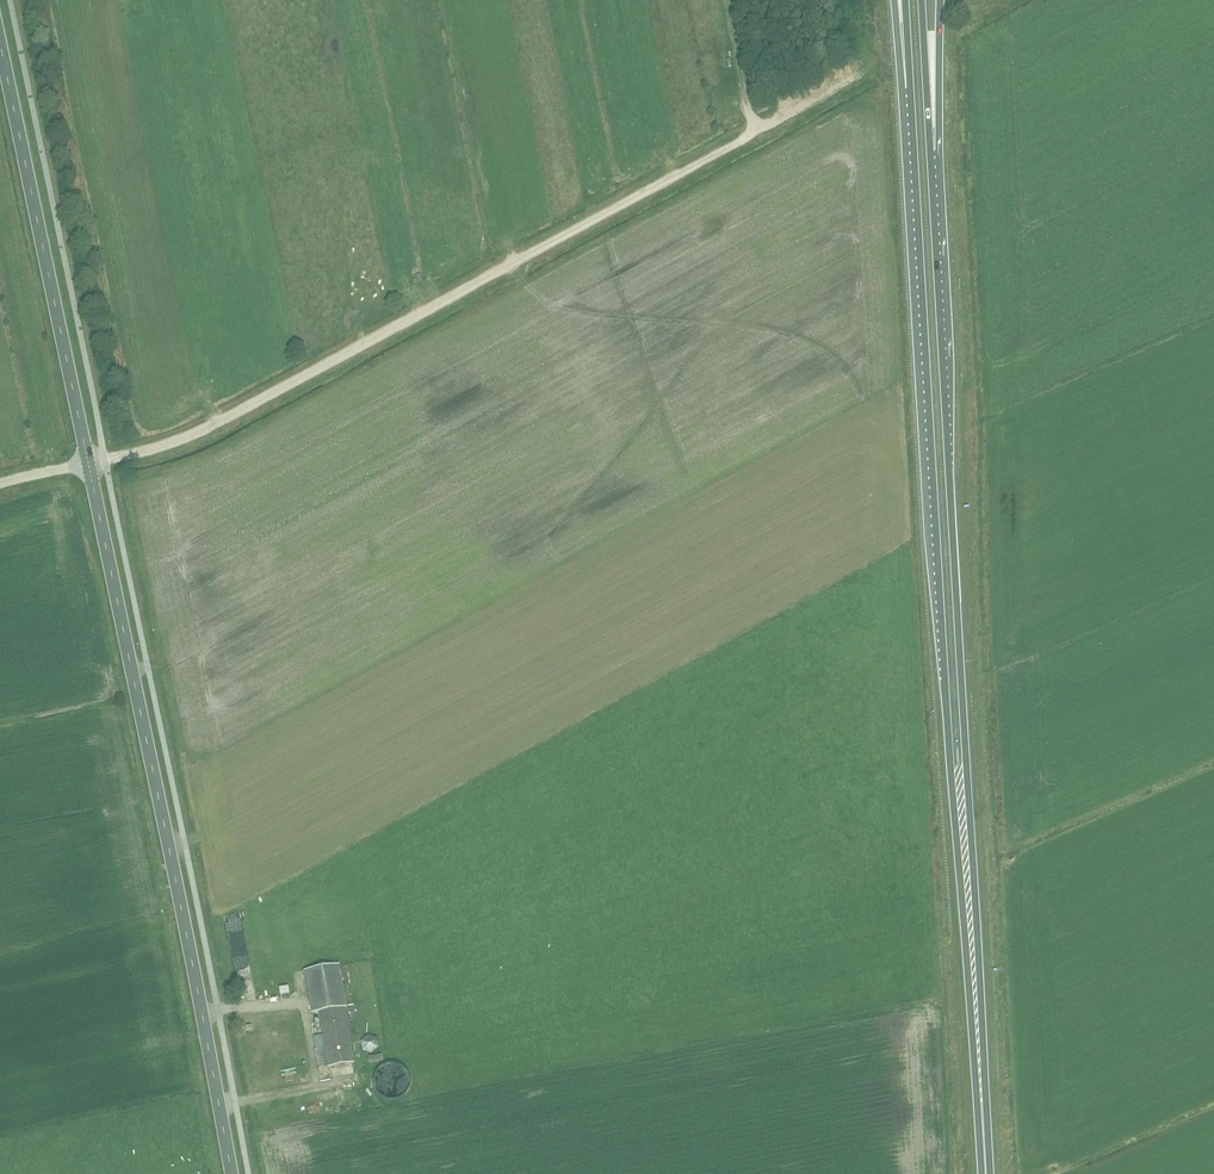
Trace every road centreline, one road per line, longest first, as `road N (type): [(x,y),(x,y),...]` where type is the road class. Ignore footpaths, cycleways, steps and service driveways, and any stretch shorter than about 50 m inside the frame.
road 1 (track): [(105,460),(197,433),(865,68)]
road 2 (trunk): [(910,87),(944,671),(972,940)]
road 3 (trunk): [(972,940),(970,785),(930,150)]
road 4 (tertiary): [(231,1173),(88,463)]
road 5 (tertiary): [(88,463),(0,43)]
road 6 (trunk): [(985,1173),(972,940)]
road 7 (trunk): [(930,150),(921,0)]
road 8 (trunk): [(930,150),(938,0)]

